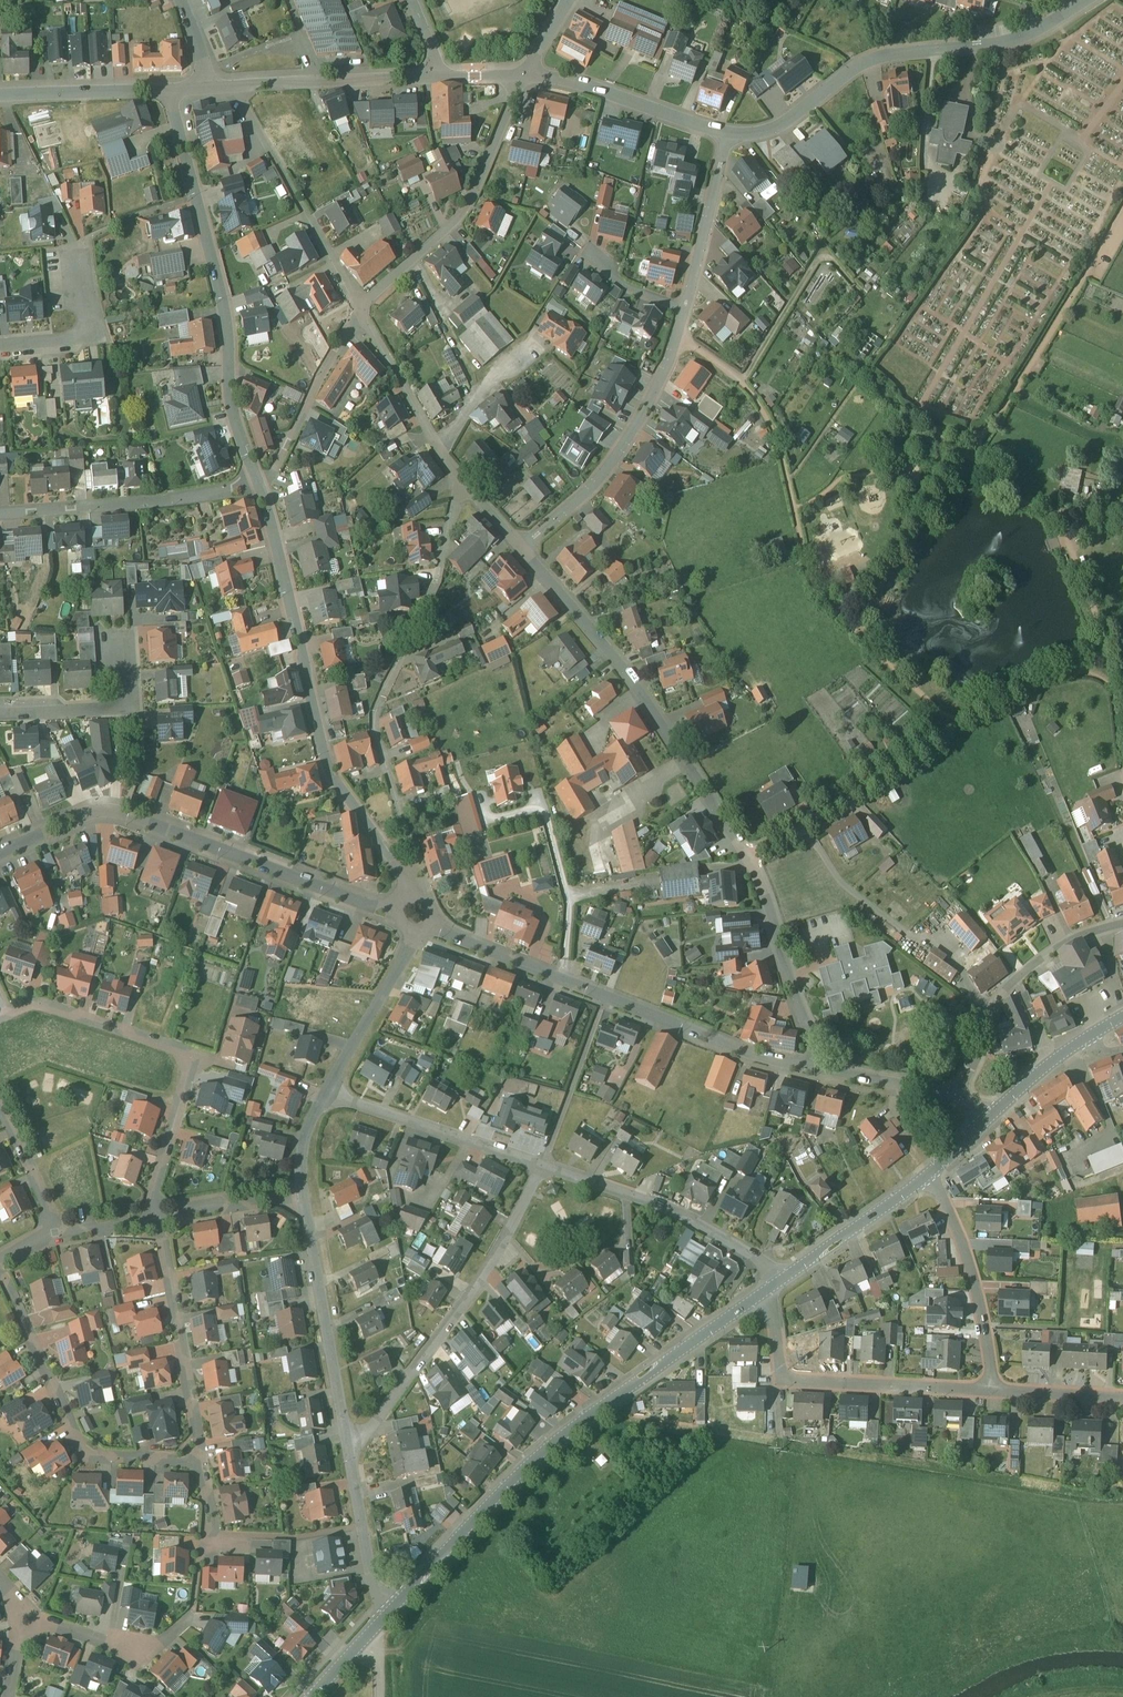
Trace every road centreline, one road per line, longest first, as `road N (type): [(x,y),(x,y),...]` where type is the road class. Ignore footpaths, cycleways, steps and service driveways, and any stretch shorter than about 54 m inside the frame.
road 1 (residential): [(819,1067),(760,877),(725,807),(648,691),(522,539)]
road 2 (tertiary): [(771,1286),(553,1443),(395,1606)]
road 3 (residential): [(261,478),(325,745),(410,890)]
road 4 (residential): [(459,479),(435,579),(374,715),(417,853),(415,890)]
road 5 (residential): [(426,915),(606,995),(774,1059),(819,1067)]
road 6 (residential): [(395,910),(110,809),(0,852)]
road 7 (residential): [(170,82),(225,301),(234,400),(261,478)]
road 8 (residential): [(1074,0),(1011,34),(857,60),(772,128),(726,132)]
road 9 (residential): [(158,1214),(156,1190),(188,1057),(37,1003),(0,1017)]
road 10 (residential): [(542,1166),(486,1272),(352,1445)]
road 11 (residential): [(0,1268),(77,1439),(100,1456),(201,1458)]
road 12 (residential): [(771,1286),(778,1359),(797,1379),(993,1390)]
road 13 (residential): [(524,75),(455,221),(360,303)]
road 14 (residential): [(522,539),(596,472),(634,418),(683,310)]
road 15 (residential): [(771,1286),(757,1259),(695,1222),(542,1166)]
road 16 (residential): [(0,514),(164,500),(261,478)]
road 17 (residential): [(352,1445),(307,1191)]
road 18 (track): [(749,857),(967,720)]
road 19 (residential): [(959,1095),(1006,990),(1062,946),(1122,923)]
road 20 (residential): [(158,1214),(201,1458)]
road 21 (residential): [(542,1166),(324,1093)]
road 22 (residential): [(931,1172),(972,1273),(993,1390)]
road 23 (residential): [(726,132),(589,87),(524,75)]
road 24 (track): [(740,381),(815,253),(832,249),(859,279)]
road 25 (residential): [(441,76),(236,79)]
road 26 (residential): [(360,303),(261,478)]
road 27 (tertiary): [(931,1172),(771,1286)]
road 28 (residential): [(324,1093),(414,923)]
road 29 (residential): [(19,1616),(133,1653),(157,1647),(190,1617)]
road 30 (residential): [(683,310),(726,132)]
road 31 (residential): [(0,713),(114,707),(130,691),(130,653)]
road 32 (residential): [(395,1606),(380,1600),(373,1578),(352,1445)]
road 33 (residential): [(443,455),(360,303)]
road 34 (residential): [(170,82),(0,89)]
road 35 (residential): [(87,261),(91,313),(82,329),(0,345)]
road 36 (residential): [(158,1214),(307,1191)]
road 37 (residential): [(819,1067),(959,1095)]
road 38 (residential): [(443,455),(475,395),(532,347)]
road 39 (residential): [(0,1107),(55,1232)]
road 40 (residential): [(993,1390),(1122,1398)]
road 41 (tertiary): [(1086,1038),(986,1118)]
road 42 (tertiary): [(395,1606),(312,1696)]

